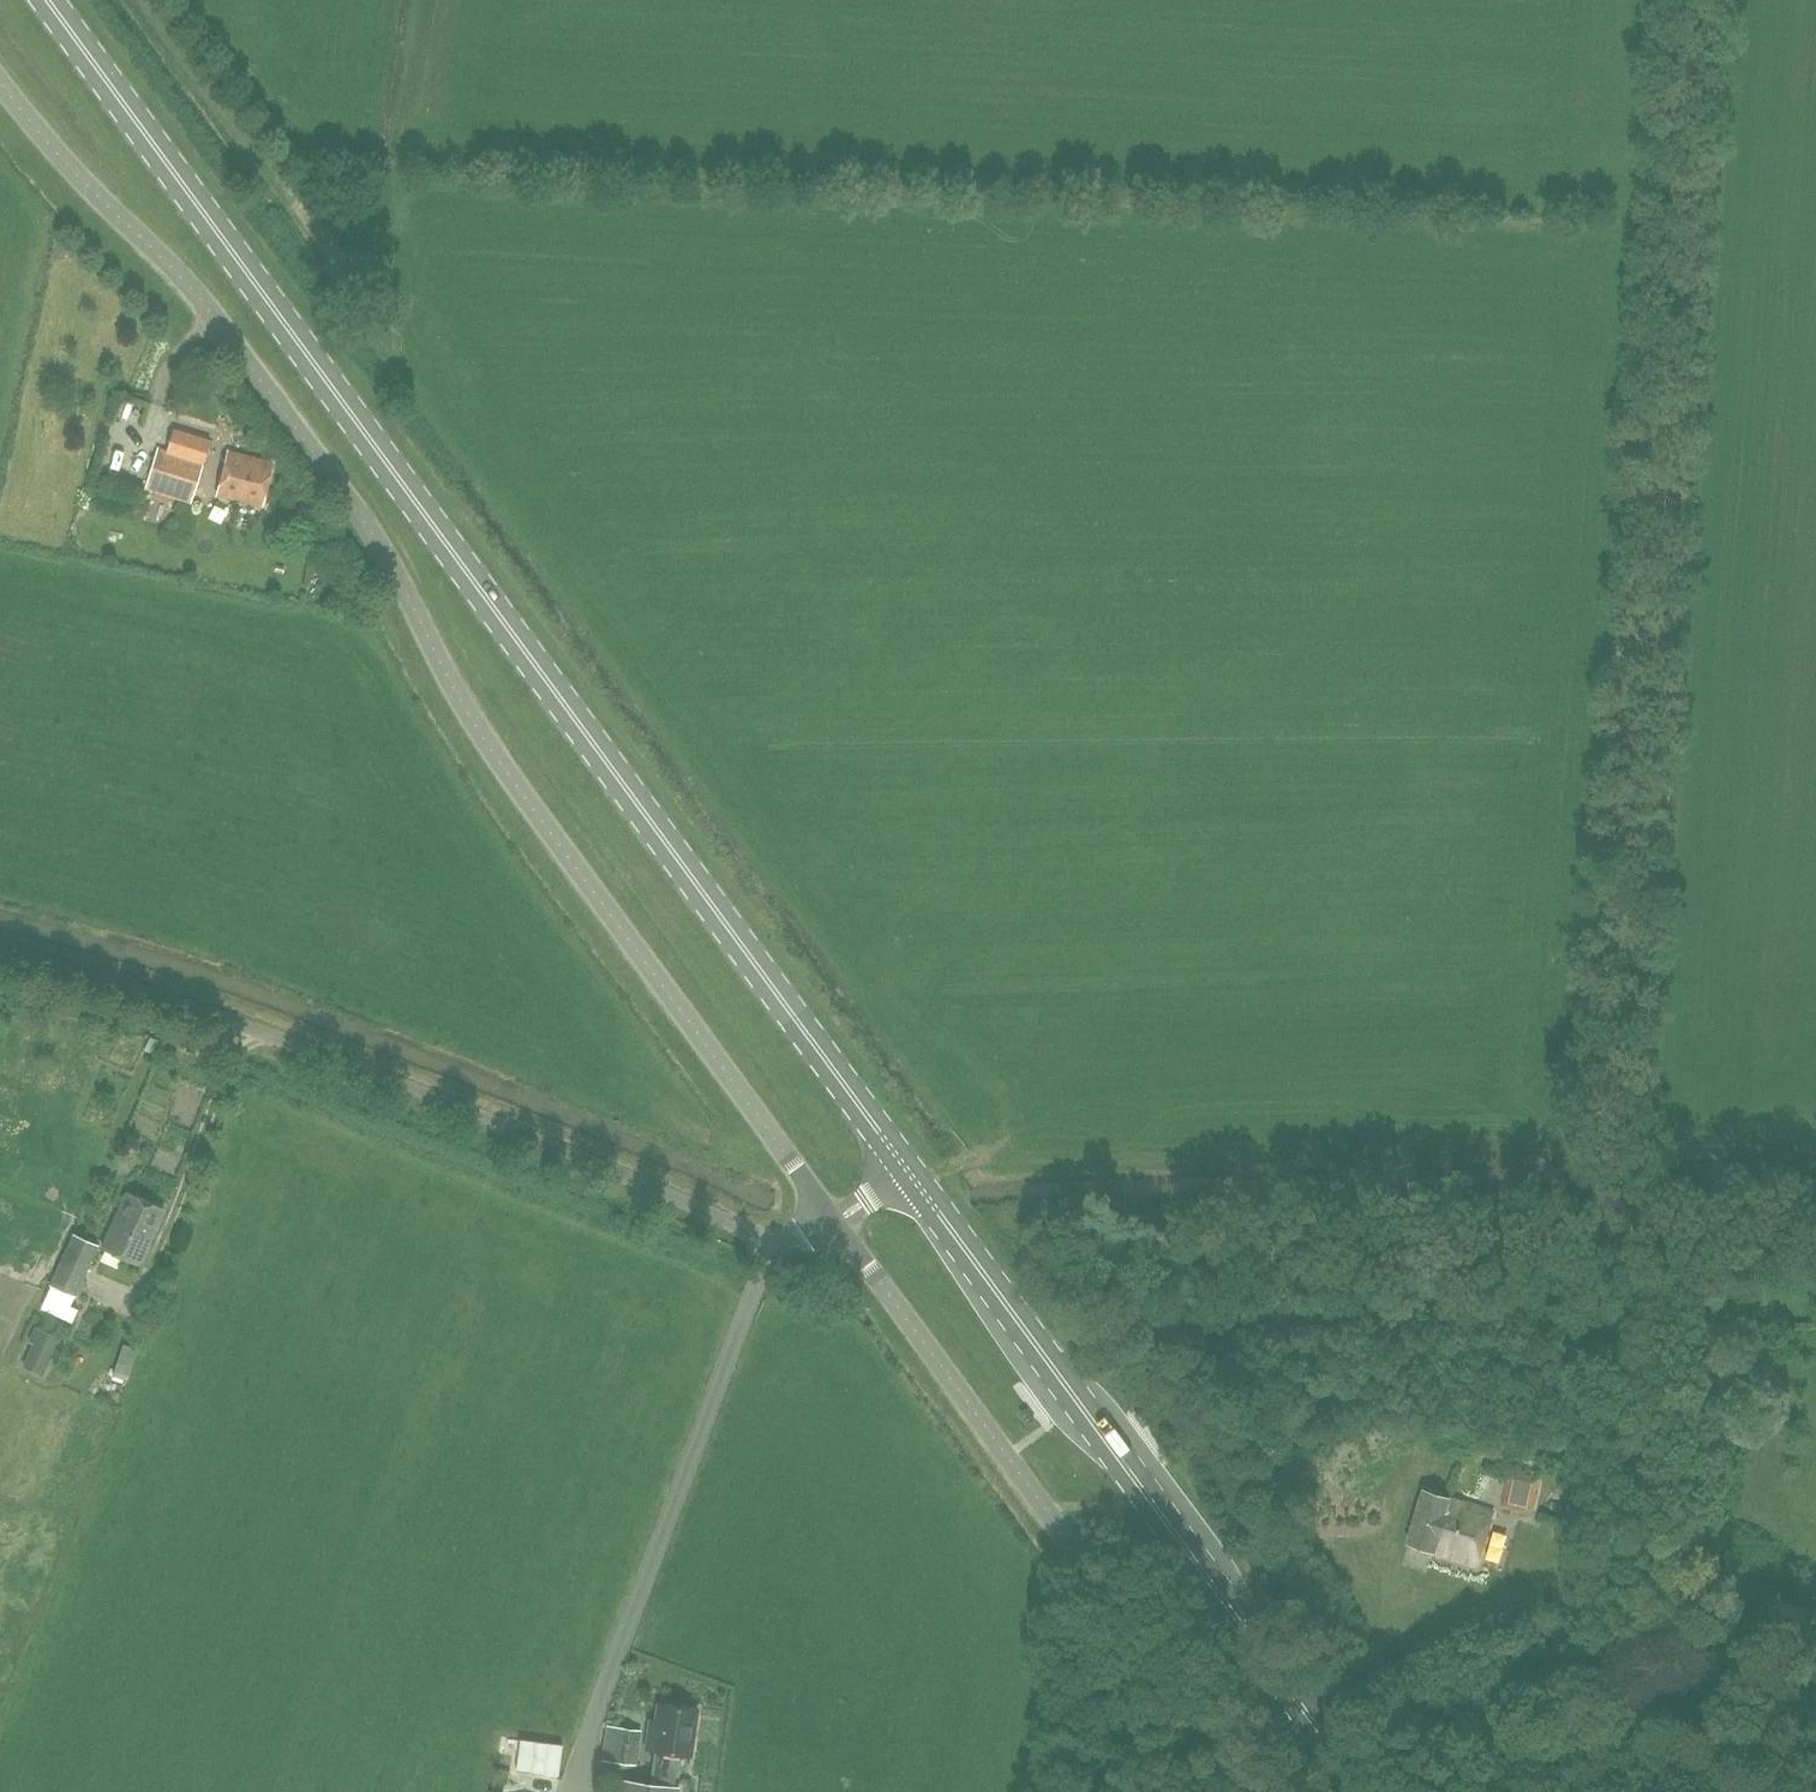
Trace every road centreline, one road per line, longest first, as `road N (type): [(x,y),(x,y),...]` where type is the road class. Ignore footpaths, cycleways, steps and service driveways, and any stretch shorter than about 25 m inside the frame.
road 1 (primary): [(911,1177),(48,0)]
road 2 (unclassified): [(839,1223),(495,752),(352,497),(208,306),(46,140),(0,79)]
road 3 (unclassified): [(839,1223),(803,1239),(759,1235),(231,1027),(0,961)]
road 4 (primary): [(1366,1791),(911,1177)]
road 5 (unclassified): [(1275,1791),(1190,1679),(1121,1608),(839,1223)]

